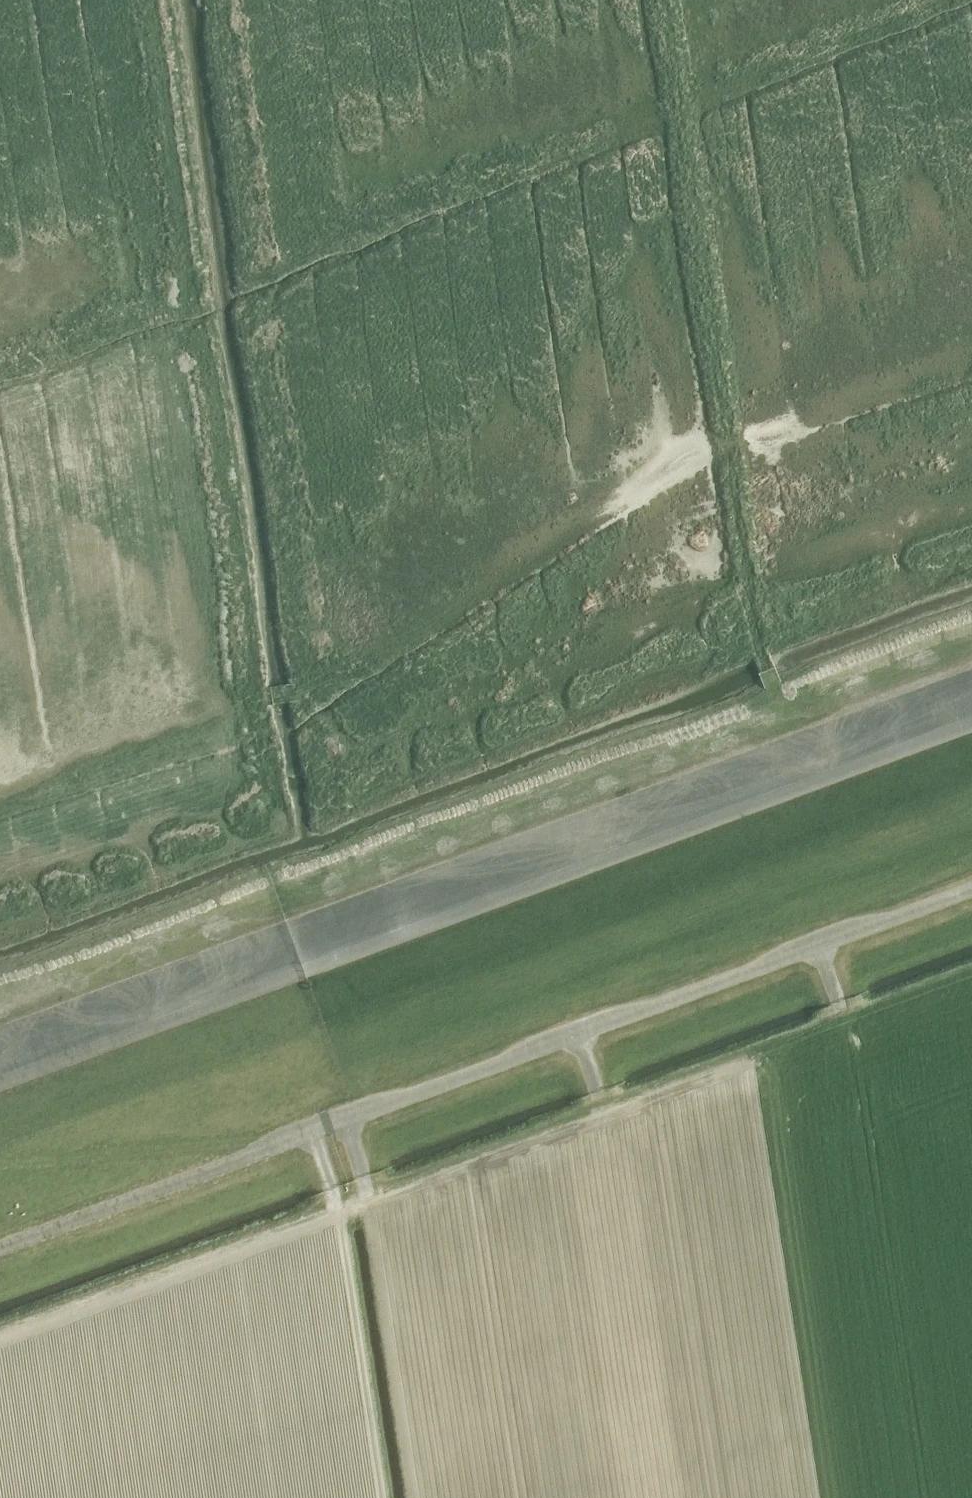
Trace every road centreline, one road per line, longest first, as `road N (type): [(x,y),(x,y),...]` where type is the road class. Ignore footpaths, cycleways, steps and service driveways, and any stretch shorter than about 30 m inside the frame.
road 1 (track): [(280,1142),(0,1157)]

